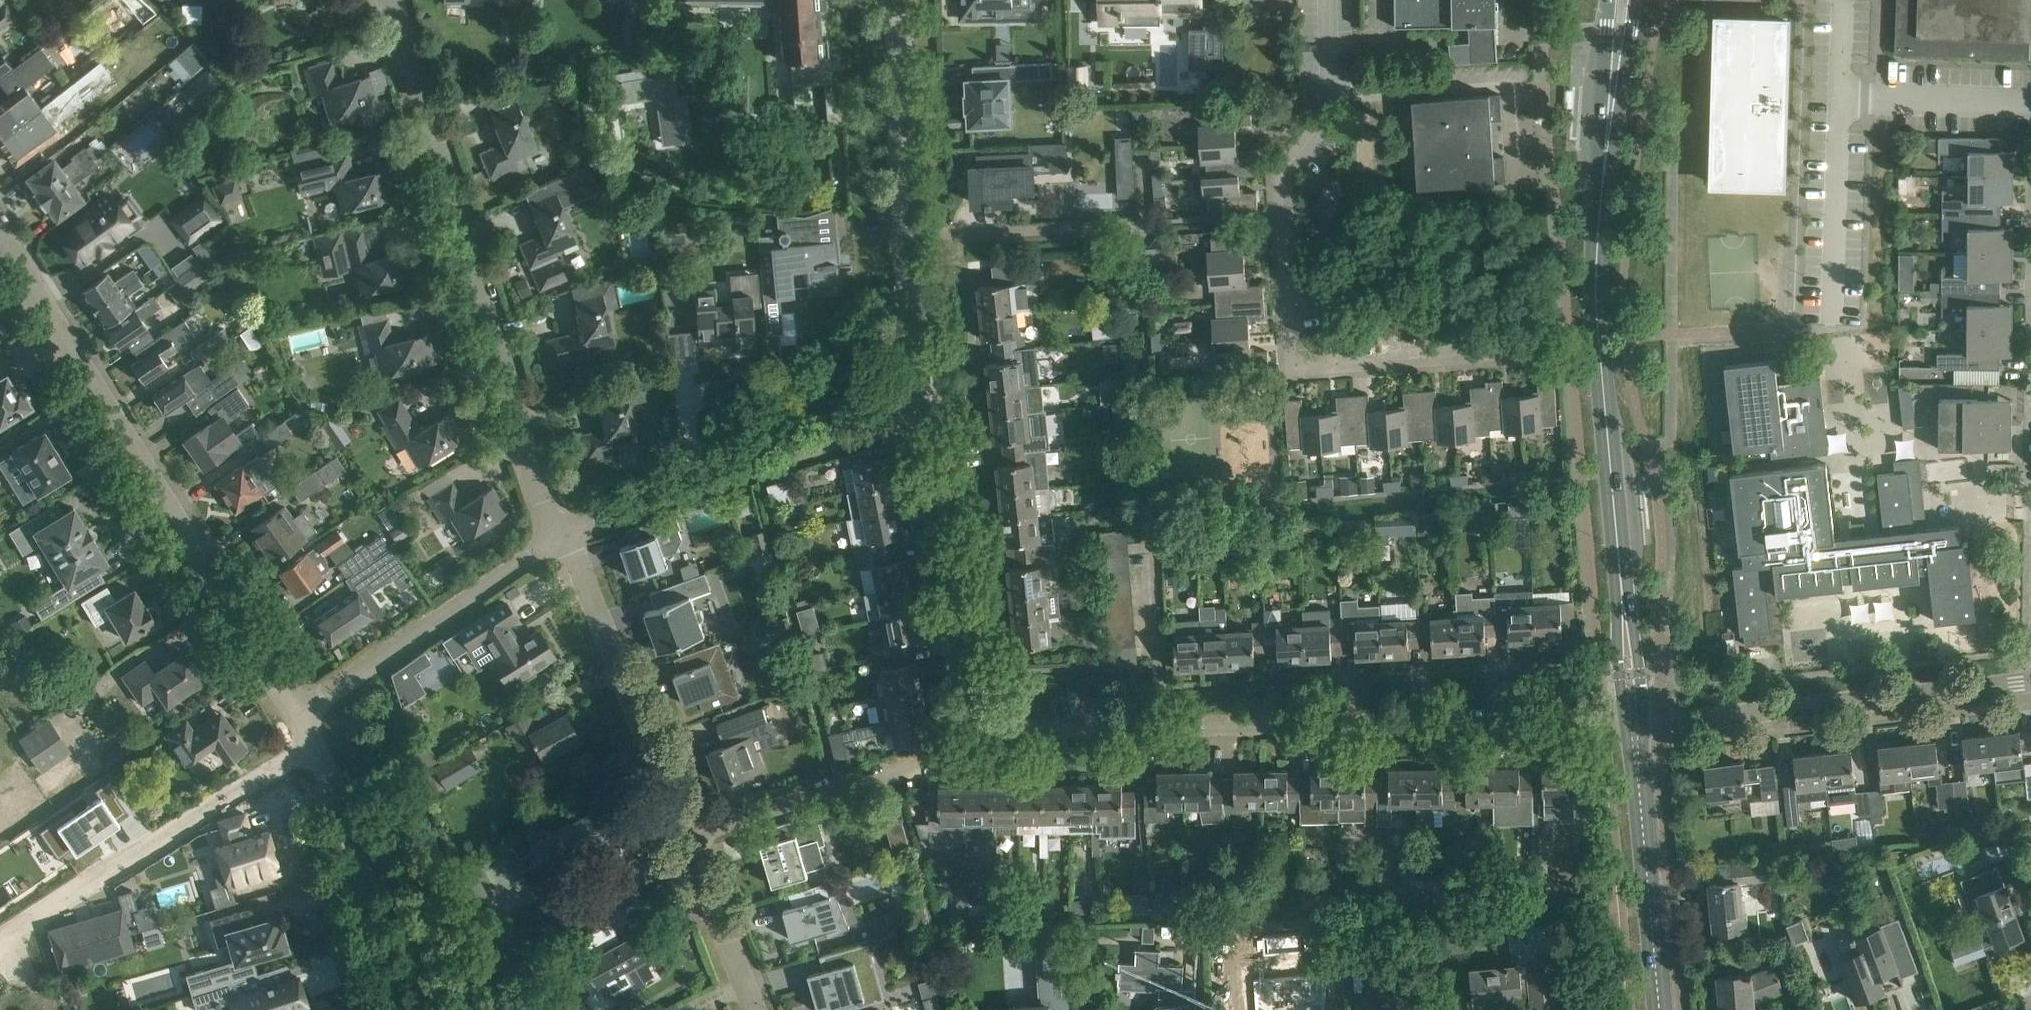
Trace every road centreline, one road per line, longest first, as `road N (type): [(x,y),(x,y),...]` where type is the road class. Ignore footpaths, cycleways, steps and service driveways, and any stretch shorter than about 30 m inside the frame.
road 1 (tertiary): [(1634,721),(1602,346),(1601,262),(1618,58)]
road 2 (residential): [(982,730),(1634,721)]
road 3 (residential): [(1544,354),(1295,371),(1281,181),(1327,118),(1328,0)]
road 4 (residential): [(300,713),(0,234)]
road 5 (unclassified): [(556,535),(392,0)]
road 6 (residential): [(932,404),(912,235),(902,0)]
road 7 (residential): [(932,404),(556,535)]
road 8 (residential): [(1634,721),(2030,681)]
road 9 (residential): [(0,939),(315,740)]
road 10 (residential): [(982,730),(932,404)]
road 11 (residential): [(687,834),(556,535)]
road 12 (residential): [(556,535),(300,713)]
road 13 (tertiary): [(1660,1009),(1634,721)]
road 14 (residential): [(408,1009),(362,853),(315,740)]
road 15 (unclassified): [(687,834),(950,757)]
road 16 (residential): [(754,1009),(687,834)]
road 17 (track): [(1159,525),(1153,381)]

